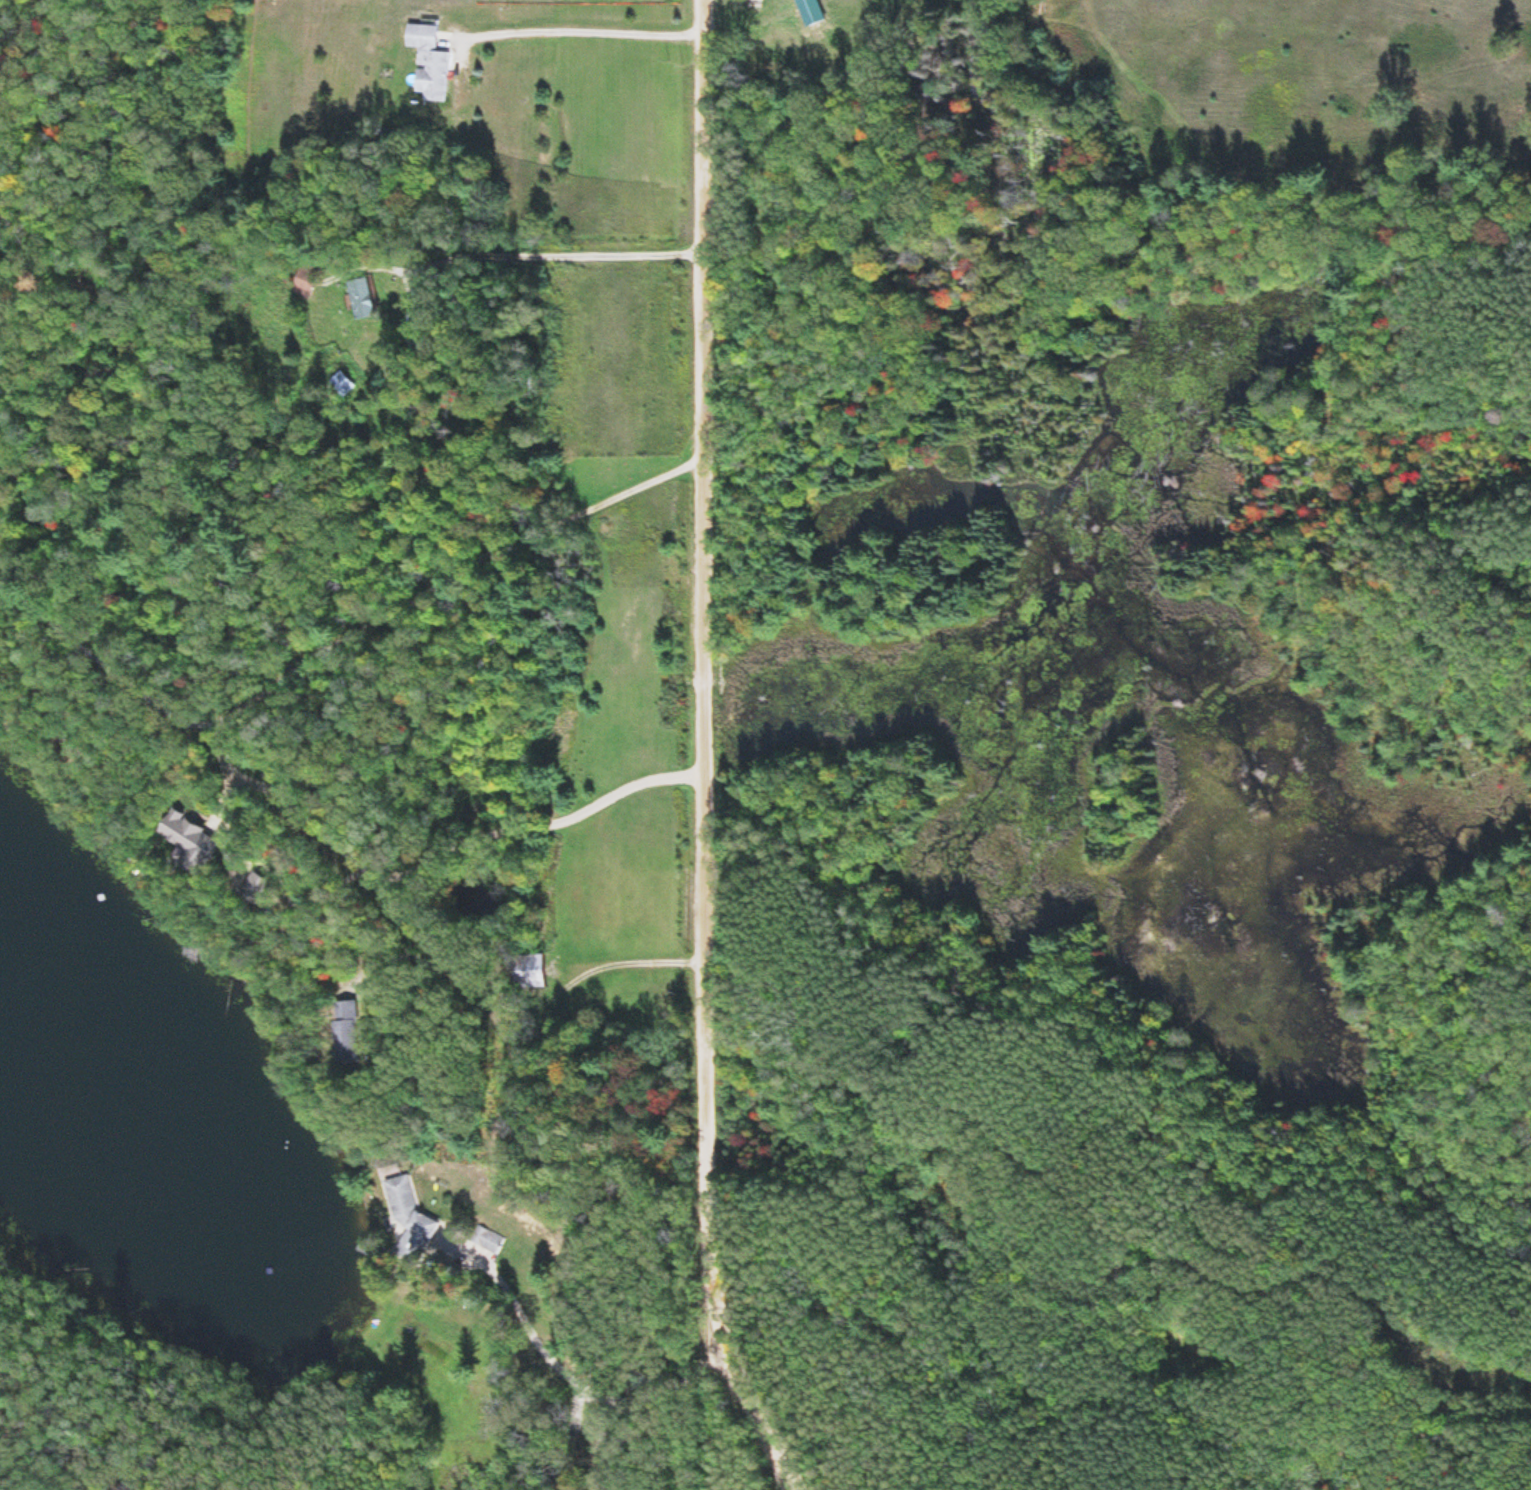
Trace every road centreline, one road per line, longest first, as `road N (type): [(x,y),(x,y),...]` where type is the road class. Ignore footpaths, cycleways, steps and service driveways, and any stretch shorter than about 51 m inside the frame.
road 1 (residential): [(790,1489),(722,1334),(693,798),(701,0)]

